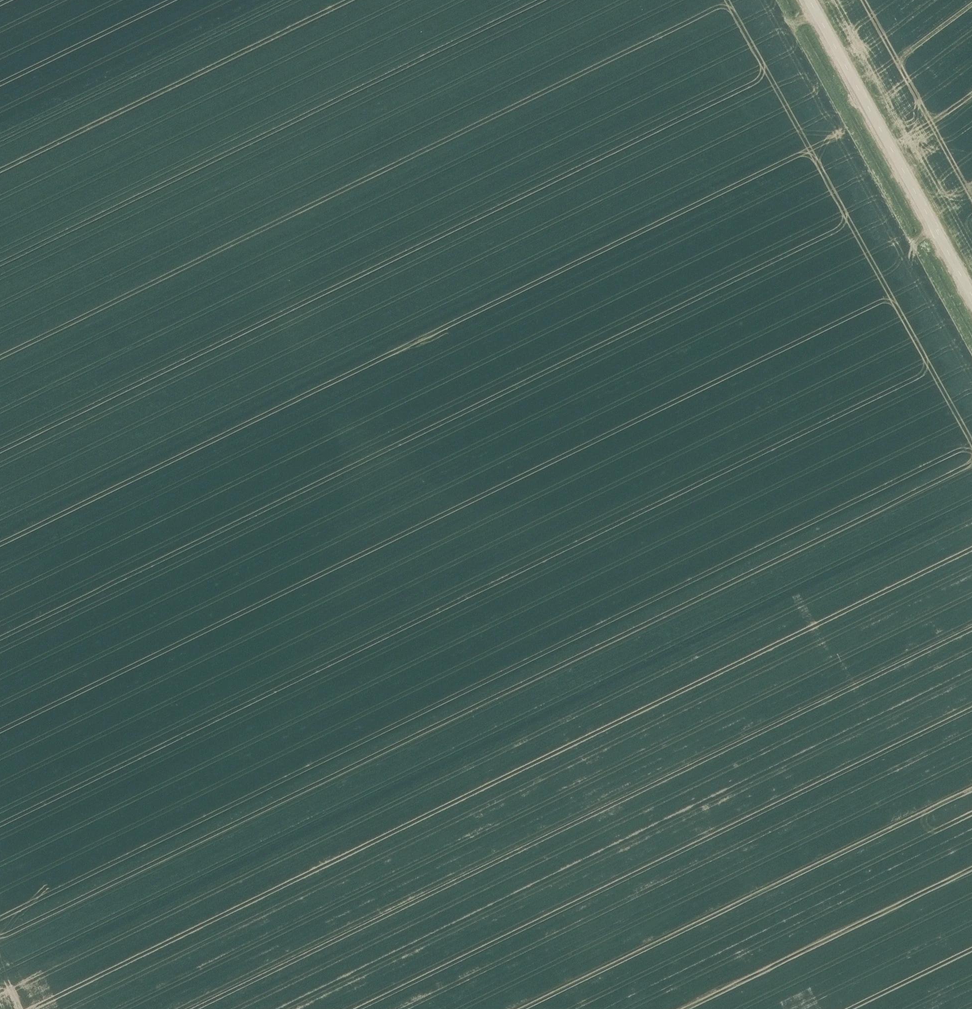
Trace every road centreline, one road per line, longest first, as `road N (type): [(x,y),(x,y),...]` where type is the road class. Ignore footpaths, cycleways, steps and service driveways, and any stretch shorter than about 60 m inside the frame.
road 1 (tertiary): [(971,293),(810,0)]

